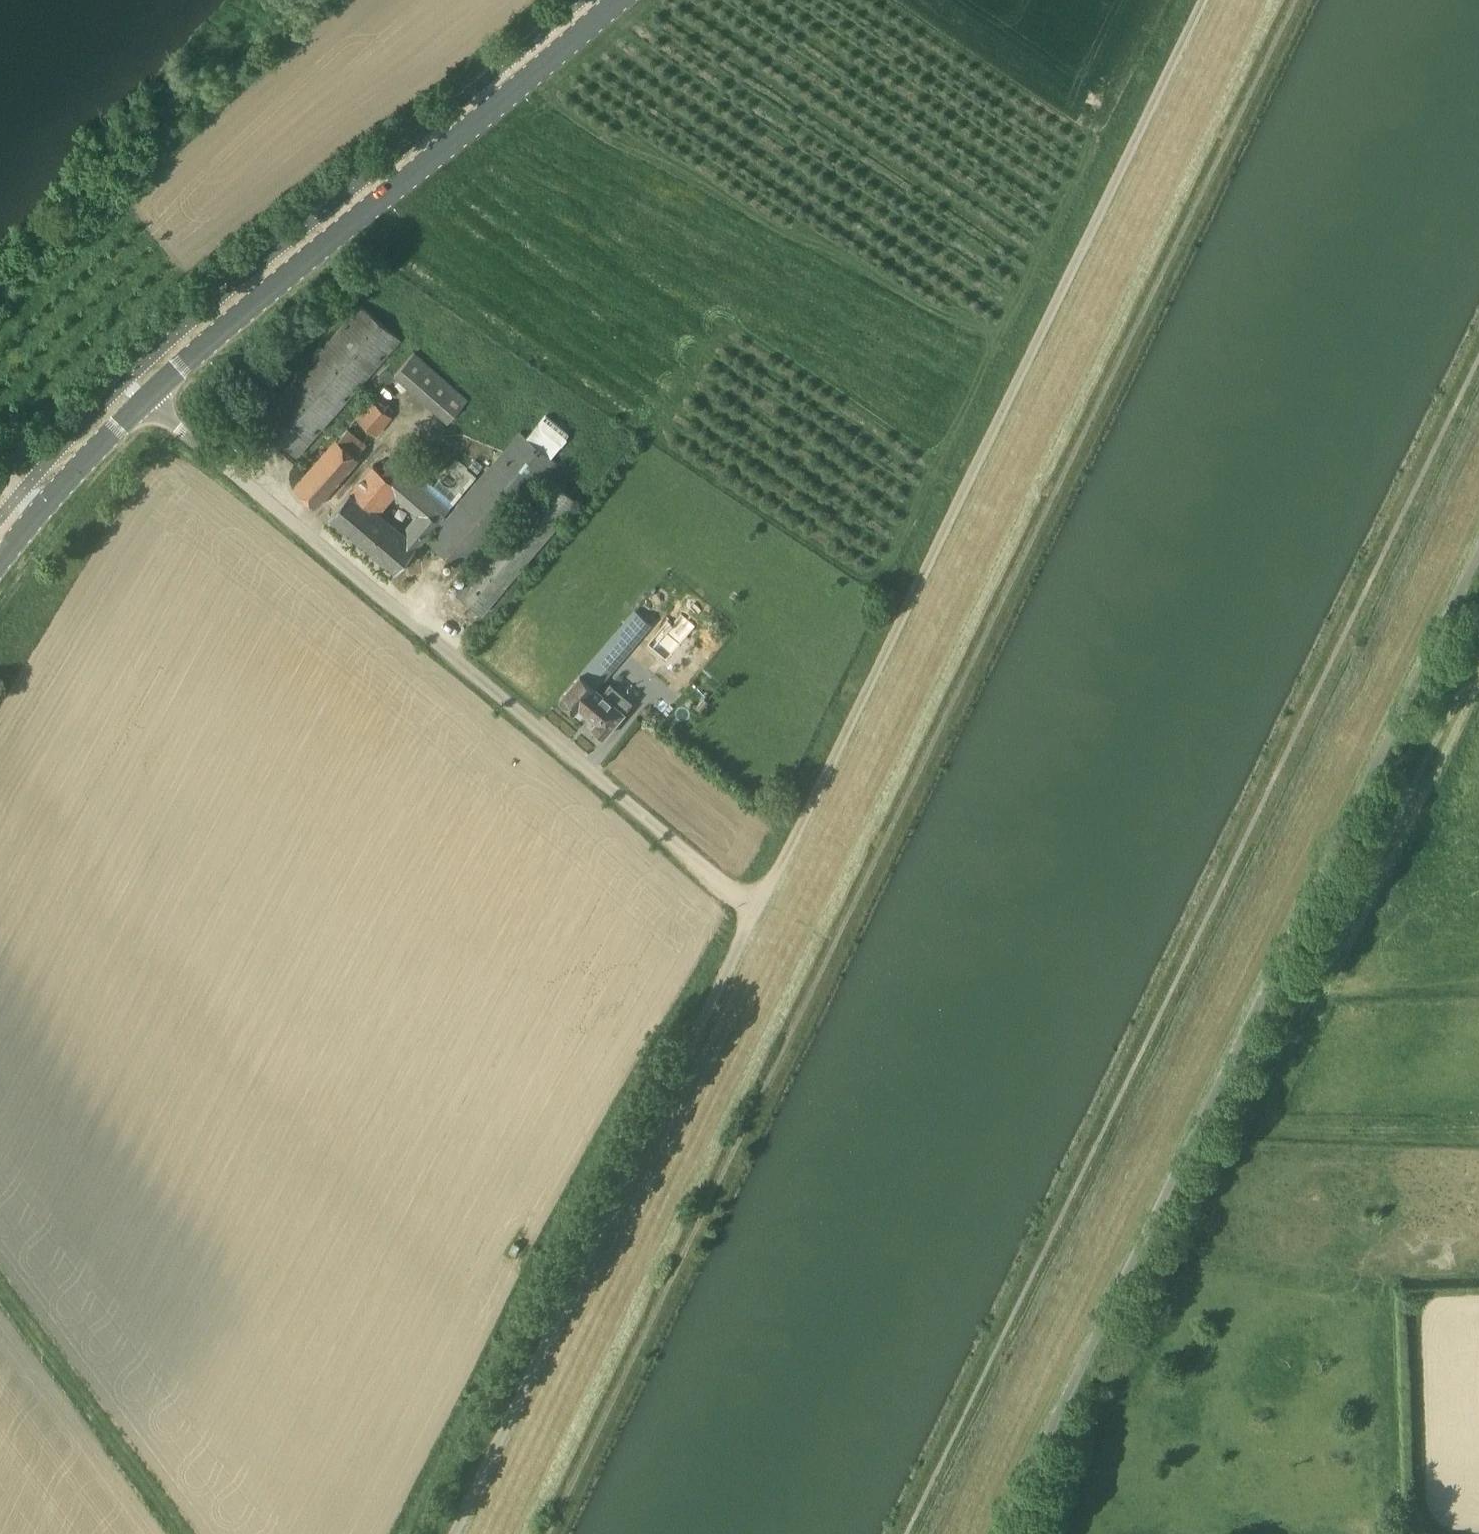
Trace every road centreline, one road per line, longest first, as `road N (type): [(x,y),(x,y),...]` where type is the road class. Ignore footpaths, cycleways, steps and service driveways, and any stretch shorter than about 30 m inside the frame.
road 1 (unclassified): [(453,1533),(755,919),(144,403)]
road 2 (unclassified): [(1012,1533),(1478,562)]
road 3 (track): [(755,919),(1207,0)]
road 4 (tertiary): [(144,403),(618,0)]
road 5 (tertiary): [(0,558),(144,403)]

